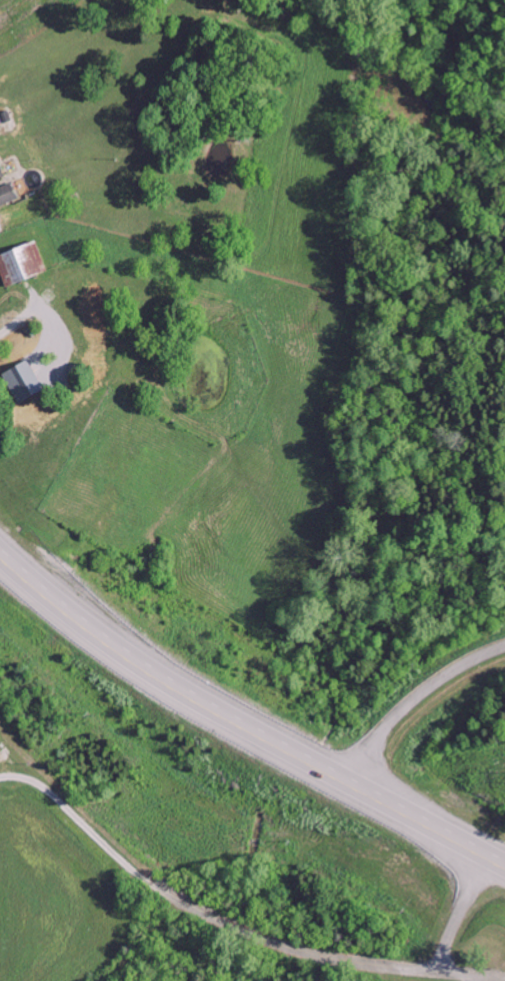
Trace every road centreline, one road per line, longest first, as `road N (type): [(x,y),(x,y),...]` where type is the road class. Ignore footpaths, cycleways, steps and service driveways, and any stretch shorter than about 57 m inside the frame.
road 1 (trunk): [(487,860),(175,687),(86,628),(0,556)]
road 2 (residential): [(469,980),(447,963),(444,946),(487,860)]

